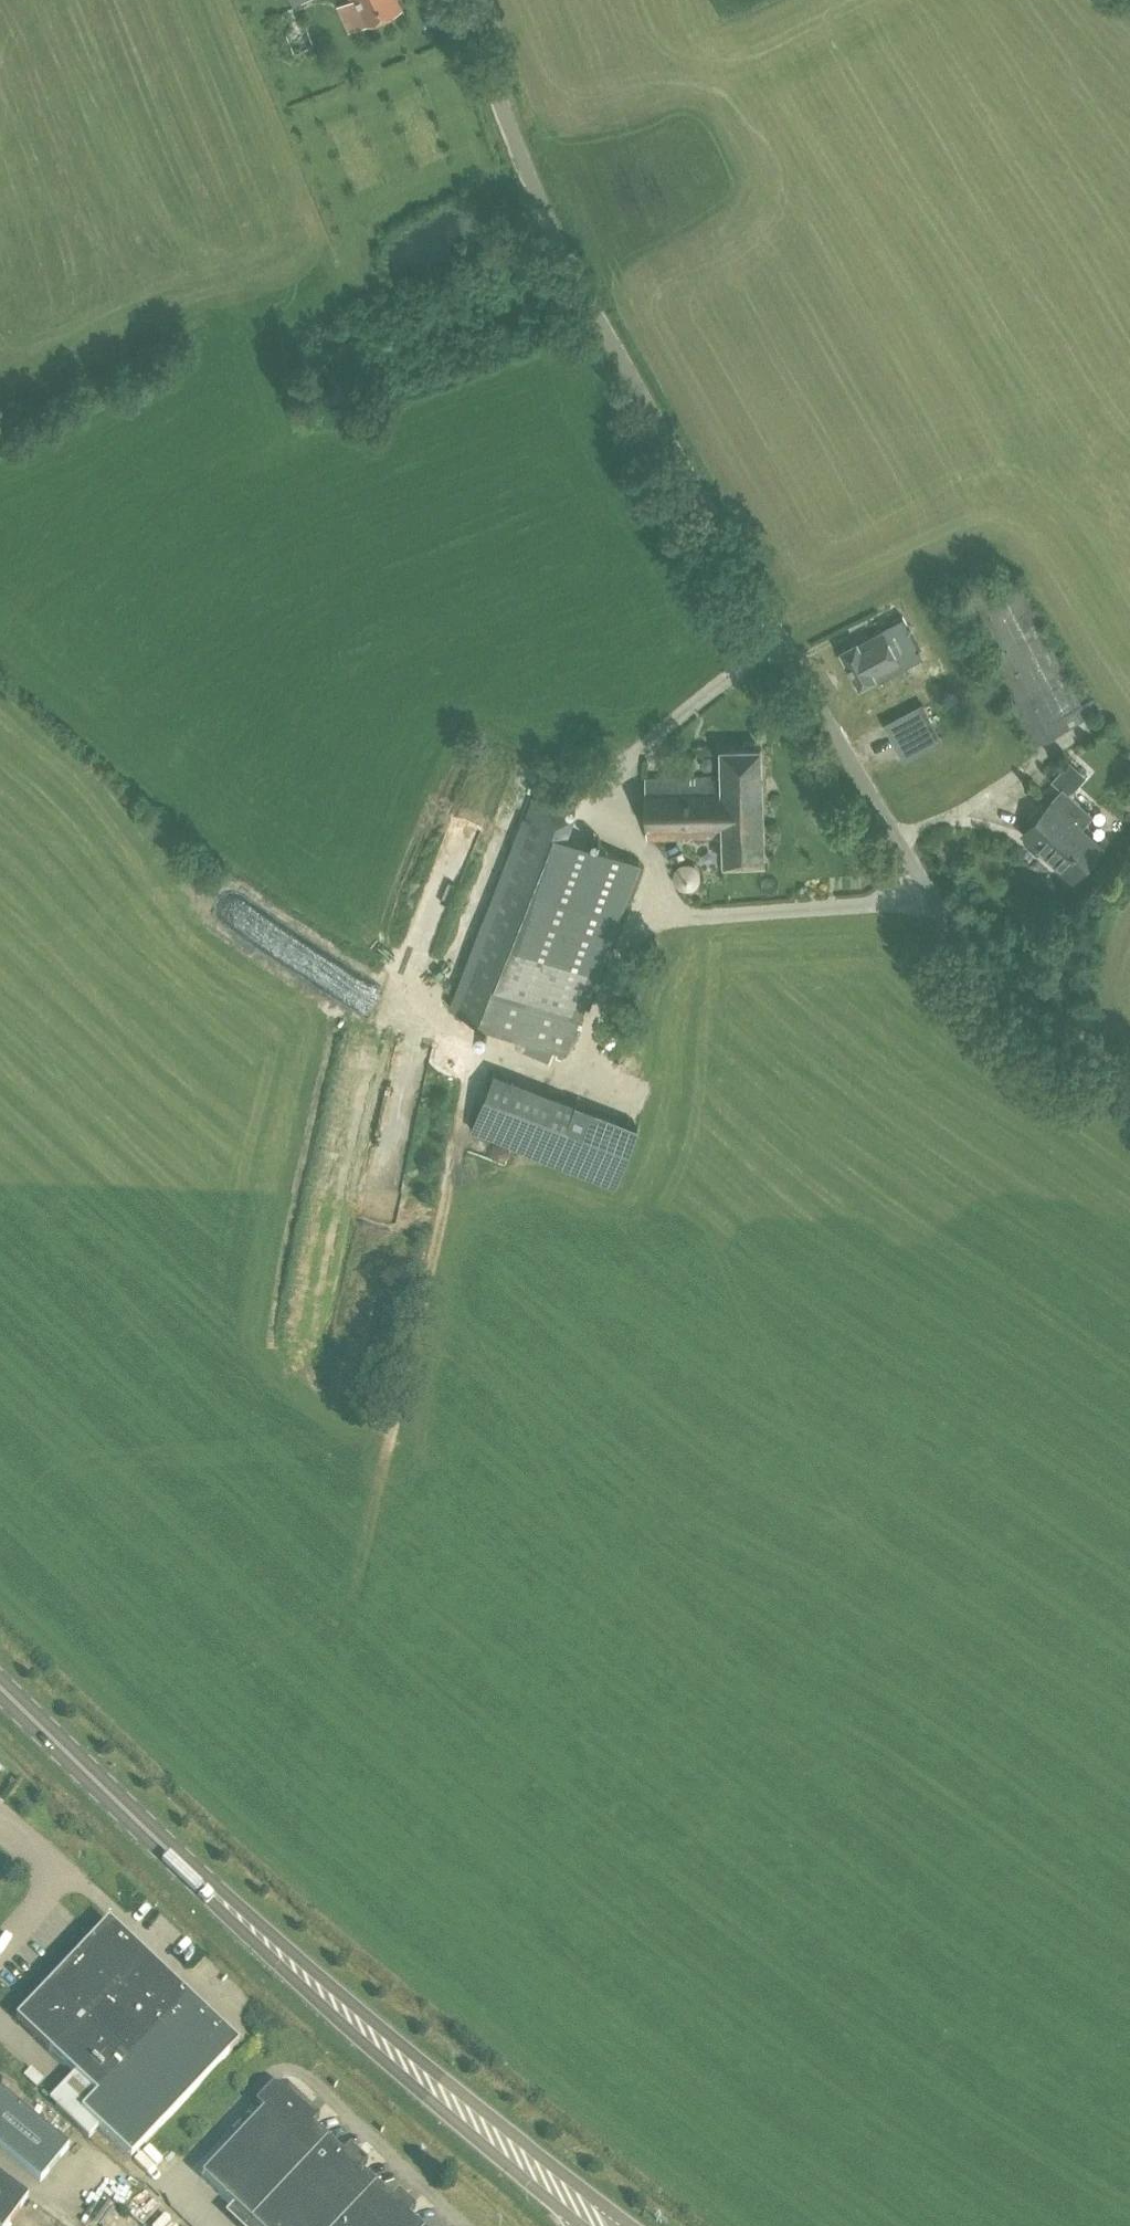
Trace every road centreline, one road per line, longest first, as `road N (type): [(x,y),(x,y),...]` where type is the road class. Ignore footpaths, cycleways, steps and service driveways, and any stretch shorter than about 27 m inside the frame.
road 1 (unclassified): [(1129,1076),(993,973),(891,830),(581,285),(460,0)]
road 2 (primary): [(605,2225),(301,1975),(0,1692)]

